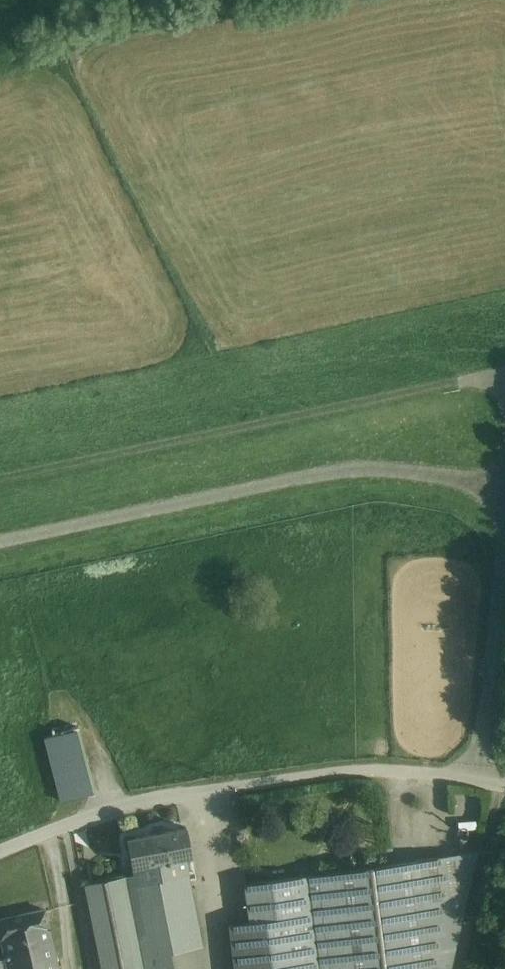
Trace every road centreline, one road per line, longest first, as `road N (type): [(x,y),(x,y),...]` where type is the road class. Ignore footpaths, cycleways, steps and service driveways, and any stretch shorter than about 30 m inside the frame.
road 1 (residential): [(0,851),(142,799),(365,769),(504,789)]
road 2 (track): [(0,542),(345,470),(504,485)]

